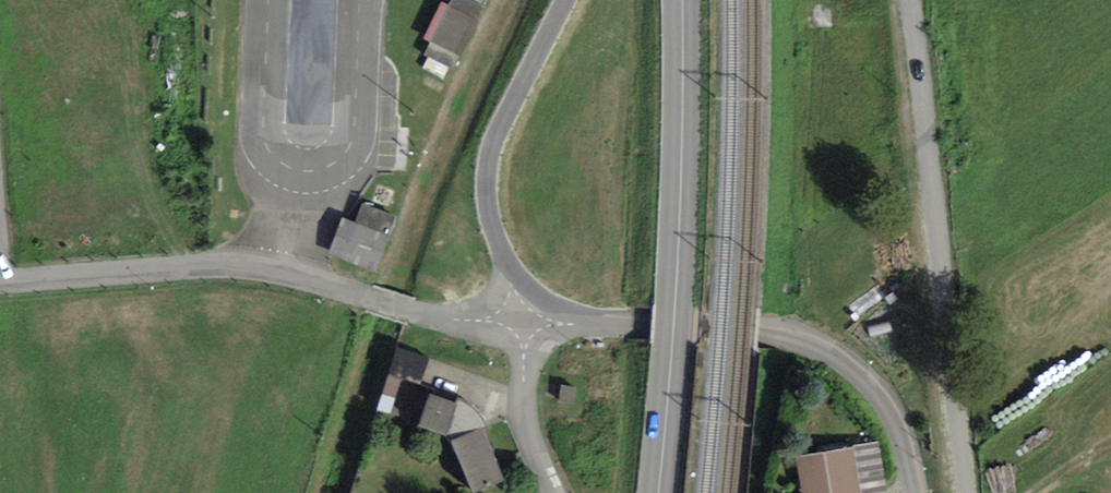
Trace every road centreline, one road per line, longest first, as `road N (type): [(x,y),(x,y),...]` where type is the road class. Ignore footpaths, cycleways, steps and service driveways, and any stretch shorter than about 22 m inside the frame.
road 1 (unclassified): [(0,281),(230,266),(292,275),(452,322),(516,325)]
road 2 (unclassified): [(967,492),(908,0)]
road 3 (primary): [(656,492),(678,278),(683,0)]
road 4 (unclassified): [(516,325),(489,222),(489,170),(529,62),(564,0)]
road 5 (unclassified): [(516,325),(768,335)]
road 6 (residential): [(768,335),(833,353),(861,374),(899,425),(917,492)]
road 7 (residential): [(556,492),(526,417),(516,325)]

